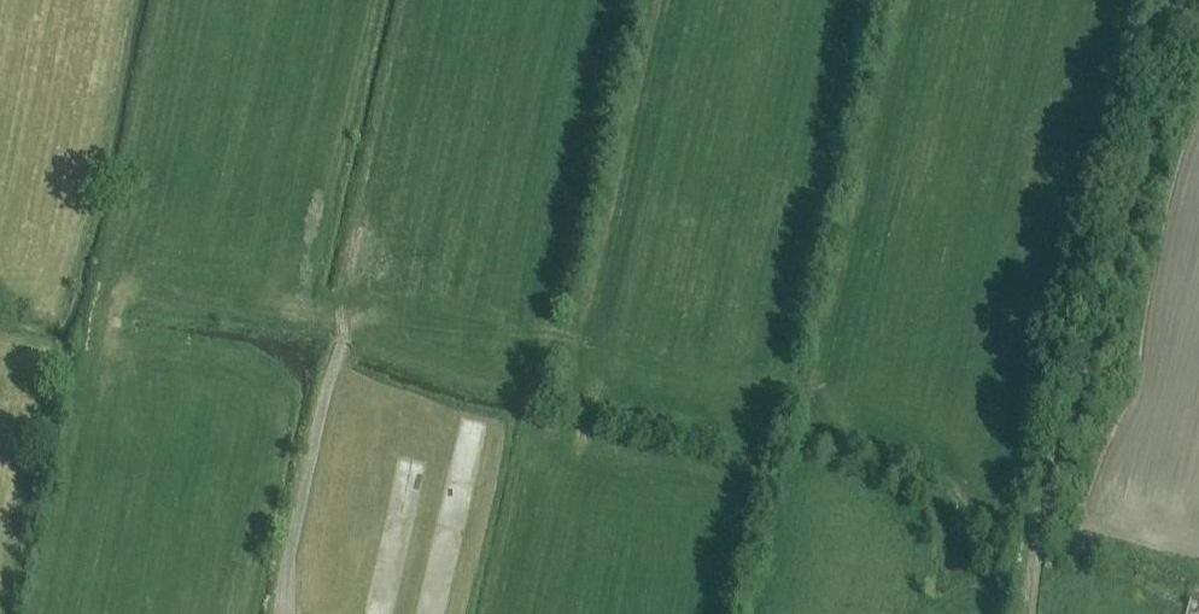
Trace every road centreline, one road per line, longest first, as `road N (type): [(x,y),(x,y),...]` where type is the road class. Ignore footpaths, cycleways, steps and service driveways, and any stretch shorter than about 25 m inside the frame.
road 1 (track): [(1019,613),(1039,506),(1171,0)]

